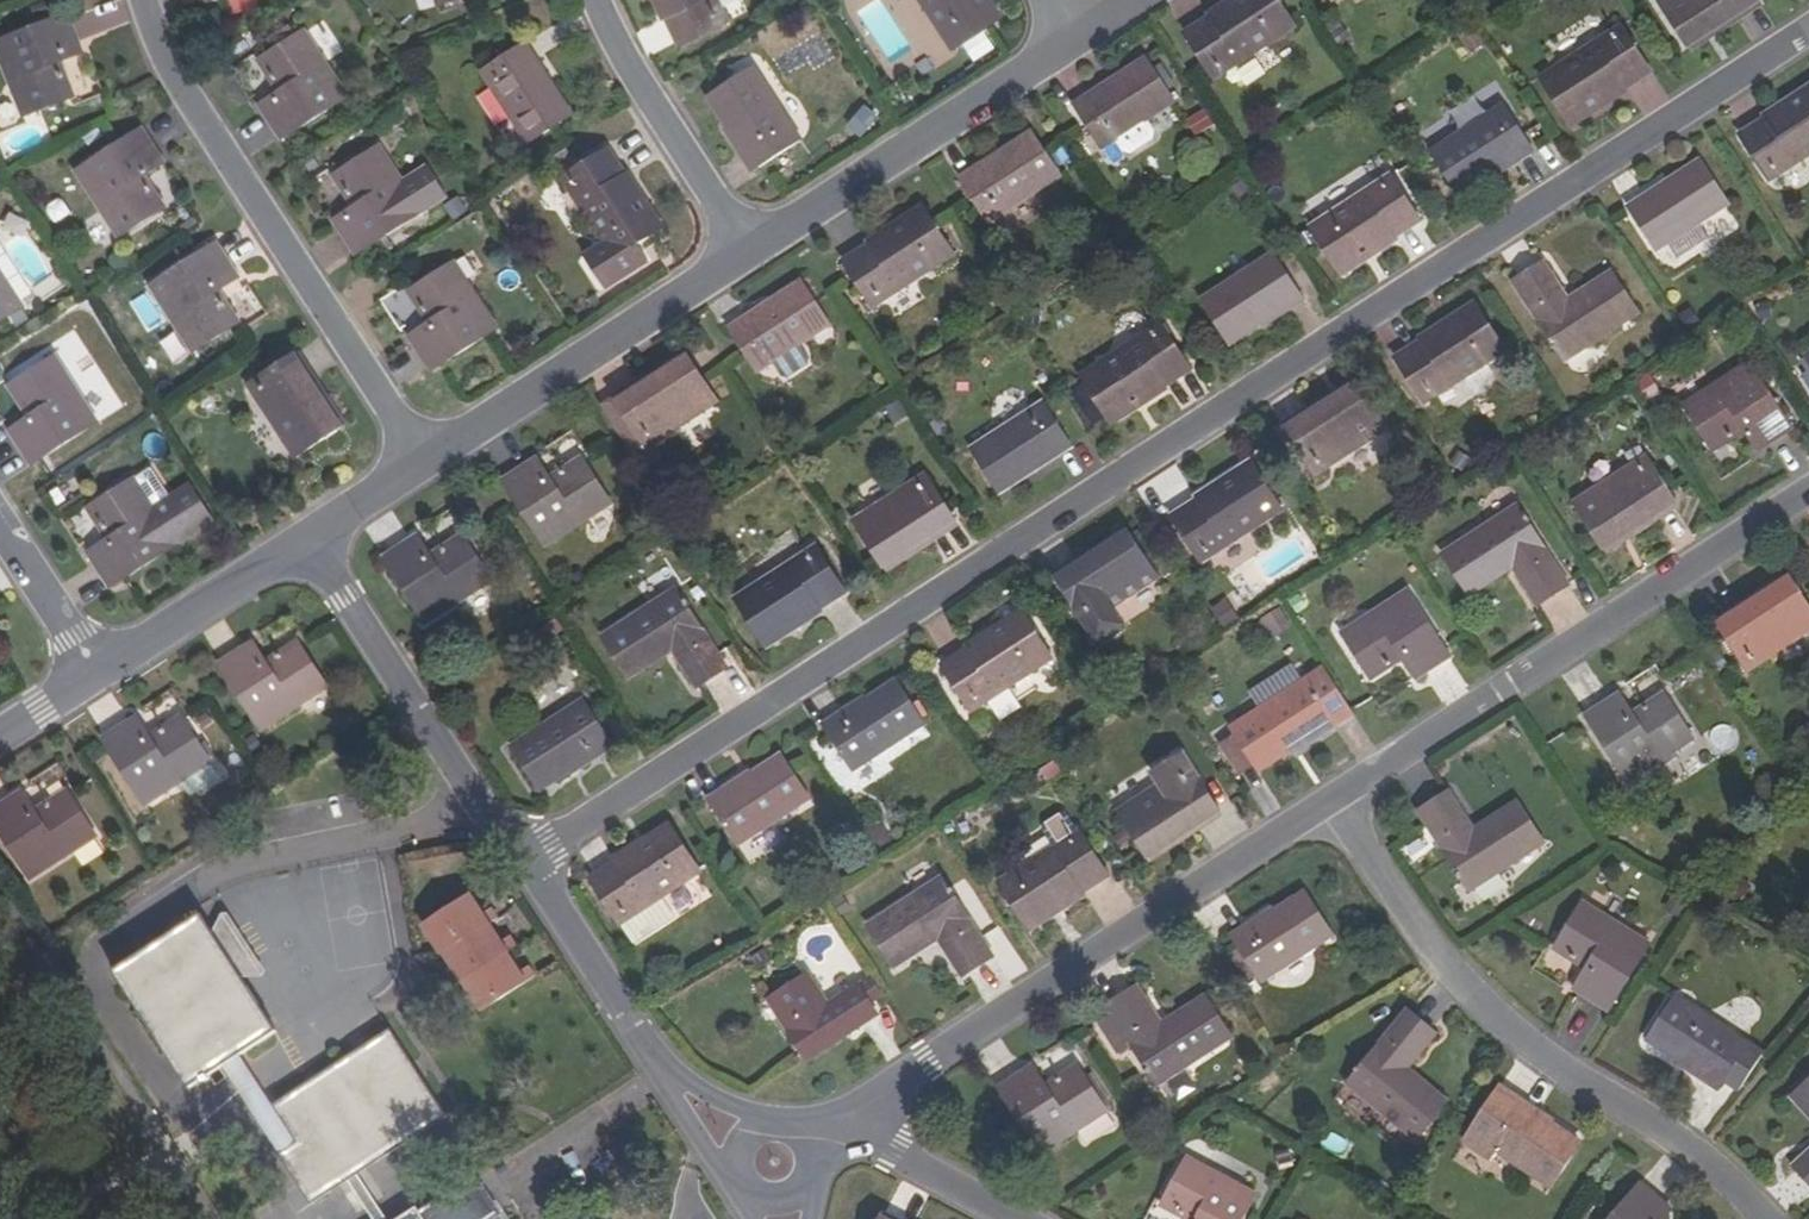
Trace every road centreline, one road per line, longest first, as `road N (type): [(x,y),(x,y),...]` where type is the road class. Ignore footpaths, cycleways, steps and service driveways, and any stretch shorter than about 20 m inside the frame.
road 1 (residential): [(522,863),(1808,26)]
road 2 (residential): [(1759,1218),(1633,1115),(1527,1050),(1429,959),(1328,803)]
road 3 (residential): [(1328,803),(819,1132)]
road 4 (residential): [(1808,492),(1328,803)]
road 5 (residential): [(418,466),(161,71),(142,0)]
road 6 (residential): [(522,863),(307,540)]
road 7 (residential): [(418,466),(743,255)]
road 8 (residential): [(743,255),(1062,45)]
road 9 (residential): [(736,1138),(648,1048),(522,863)]
road 10 (residential): [(743,255),(608,44),(591,0)]
road 11 (residential): [(97,673),(307,540)]
road 12 (residential): [(1023,1218),(897,1151),(819,1132)]
road 13 (residential): [(97,673),(0,526)]
road 14 (residential): [(307,540),(418,466)]

